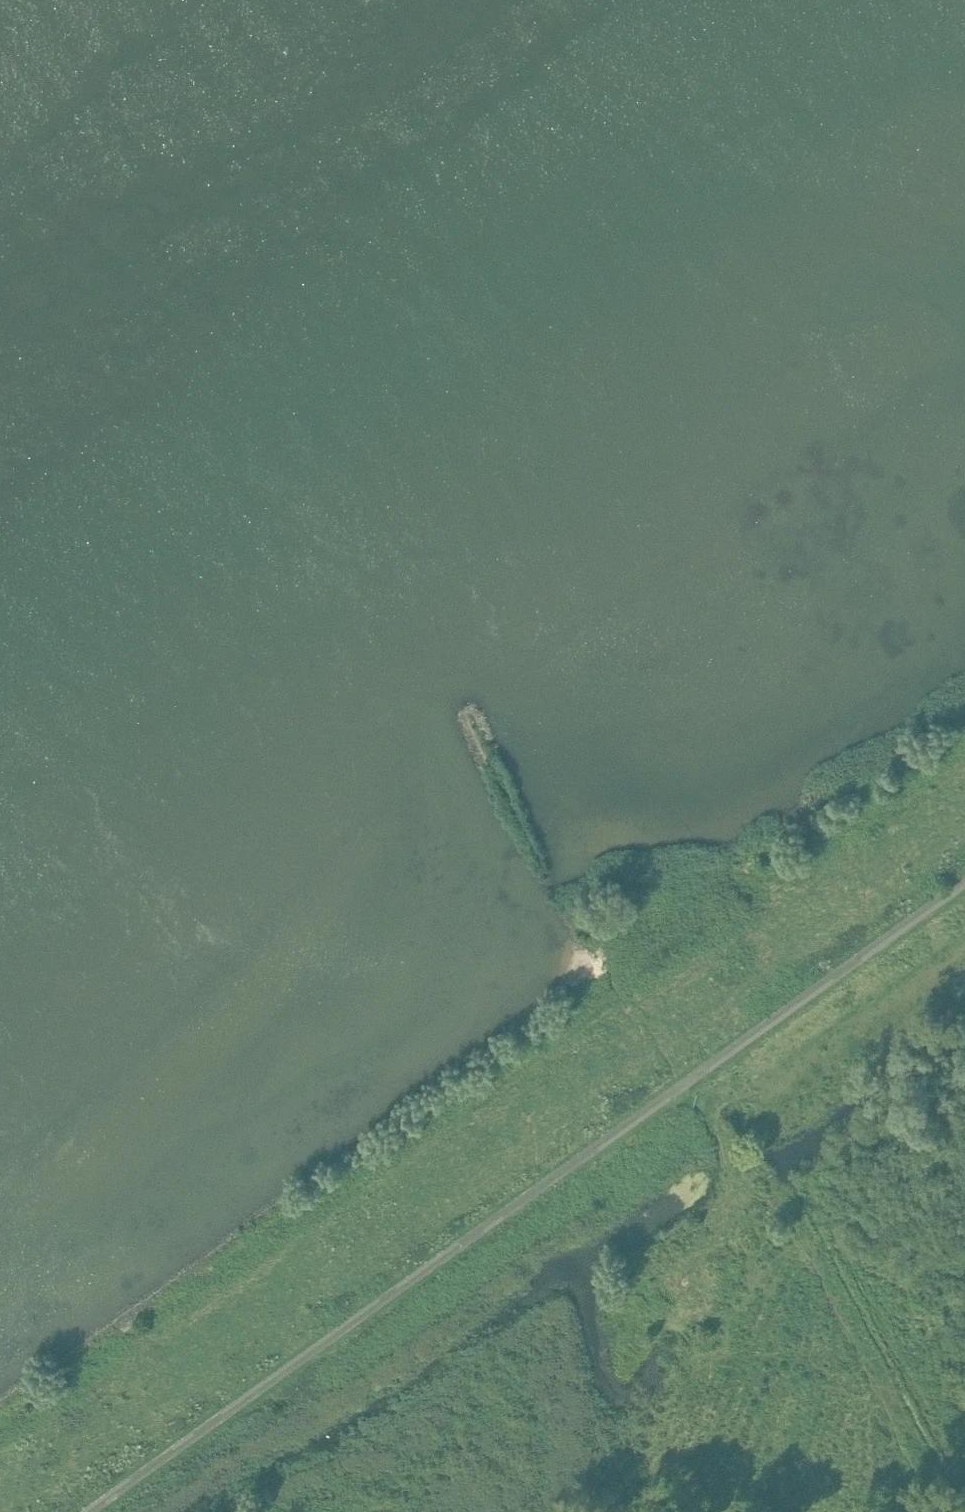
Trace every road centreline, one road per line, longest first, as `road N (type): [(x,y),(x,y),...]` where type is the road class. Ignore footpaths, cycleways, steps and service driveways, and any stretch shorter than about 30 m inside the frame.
road 1 (track): [(682,1082),(723,1144),(731,1184),(711,1237)]

